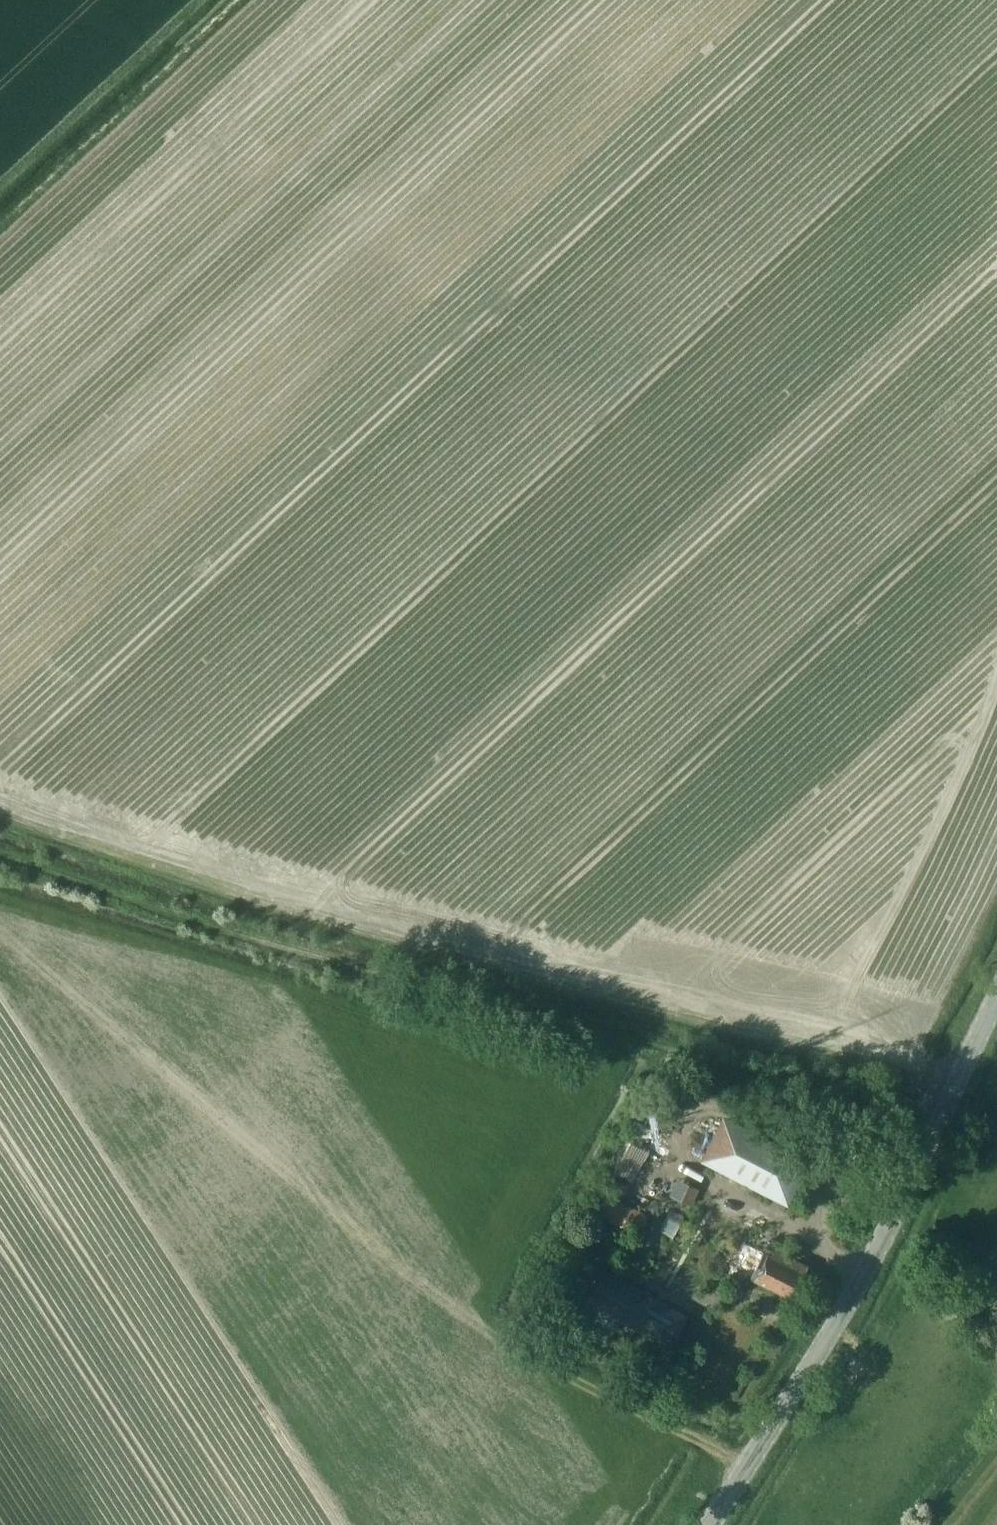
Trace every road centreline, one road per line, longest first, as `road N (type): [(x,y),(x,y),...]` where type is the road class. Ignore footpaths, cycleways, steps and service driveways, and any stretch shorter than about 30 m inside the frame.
road 1 (track): [(0,858),(614,1042),(789,1085),(950,1109)]
road 2 (tertiary): [(713,1524),(902,1212),(996,1009)]

